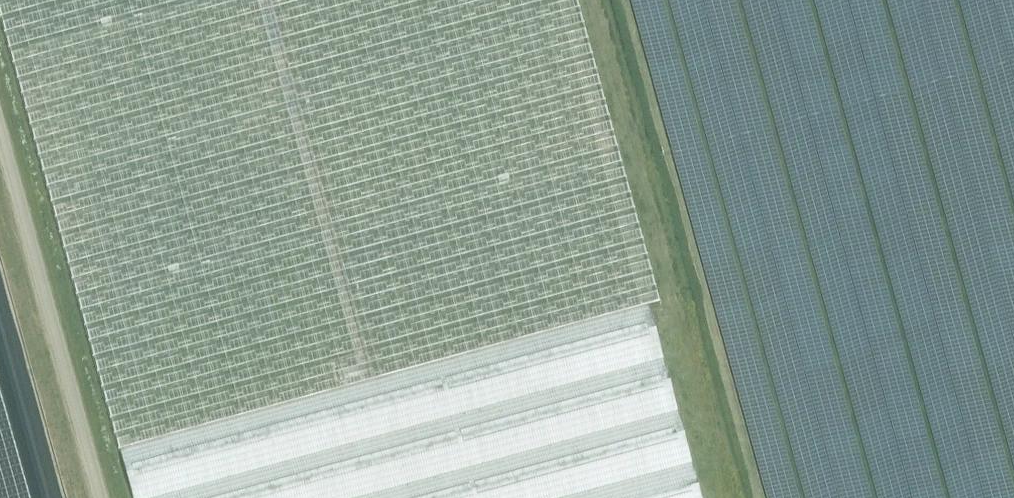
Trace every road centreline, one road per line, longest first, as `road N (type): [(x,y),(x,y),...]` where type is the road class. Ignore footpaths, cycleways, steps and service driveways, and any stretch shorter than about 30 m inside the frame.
road 1 (unclassified): [(100,497),(0,133)]

